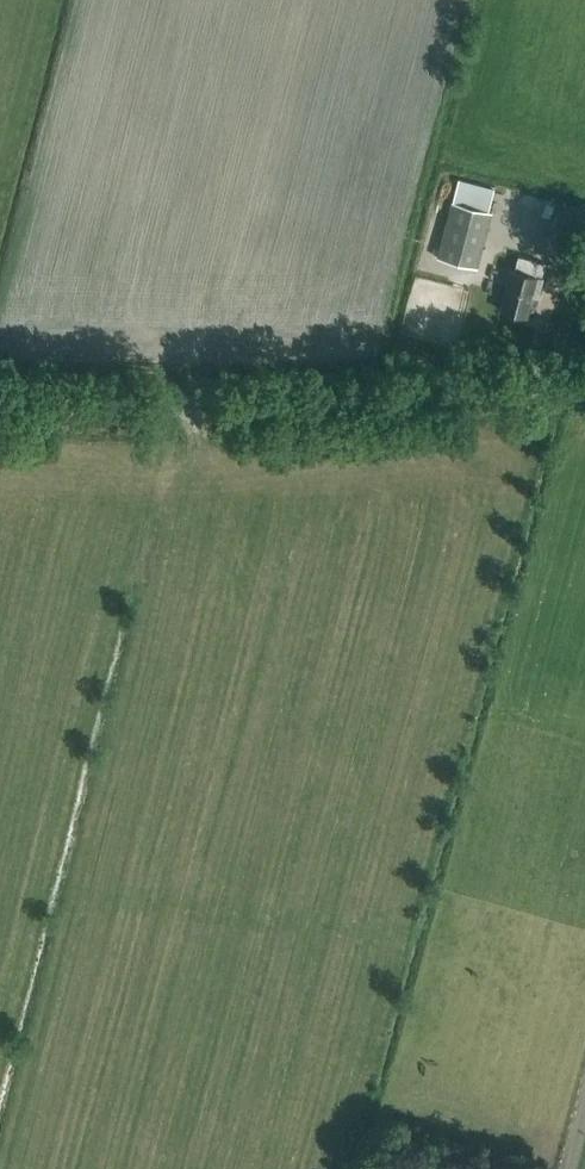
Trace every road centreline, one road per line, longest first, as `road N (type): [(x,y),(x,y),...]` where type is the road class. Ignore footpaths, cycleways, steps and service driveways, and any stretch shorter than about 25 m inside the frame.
road 1 (unclassified): [(584,381),(205,408),(0,403)]

